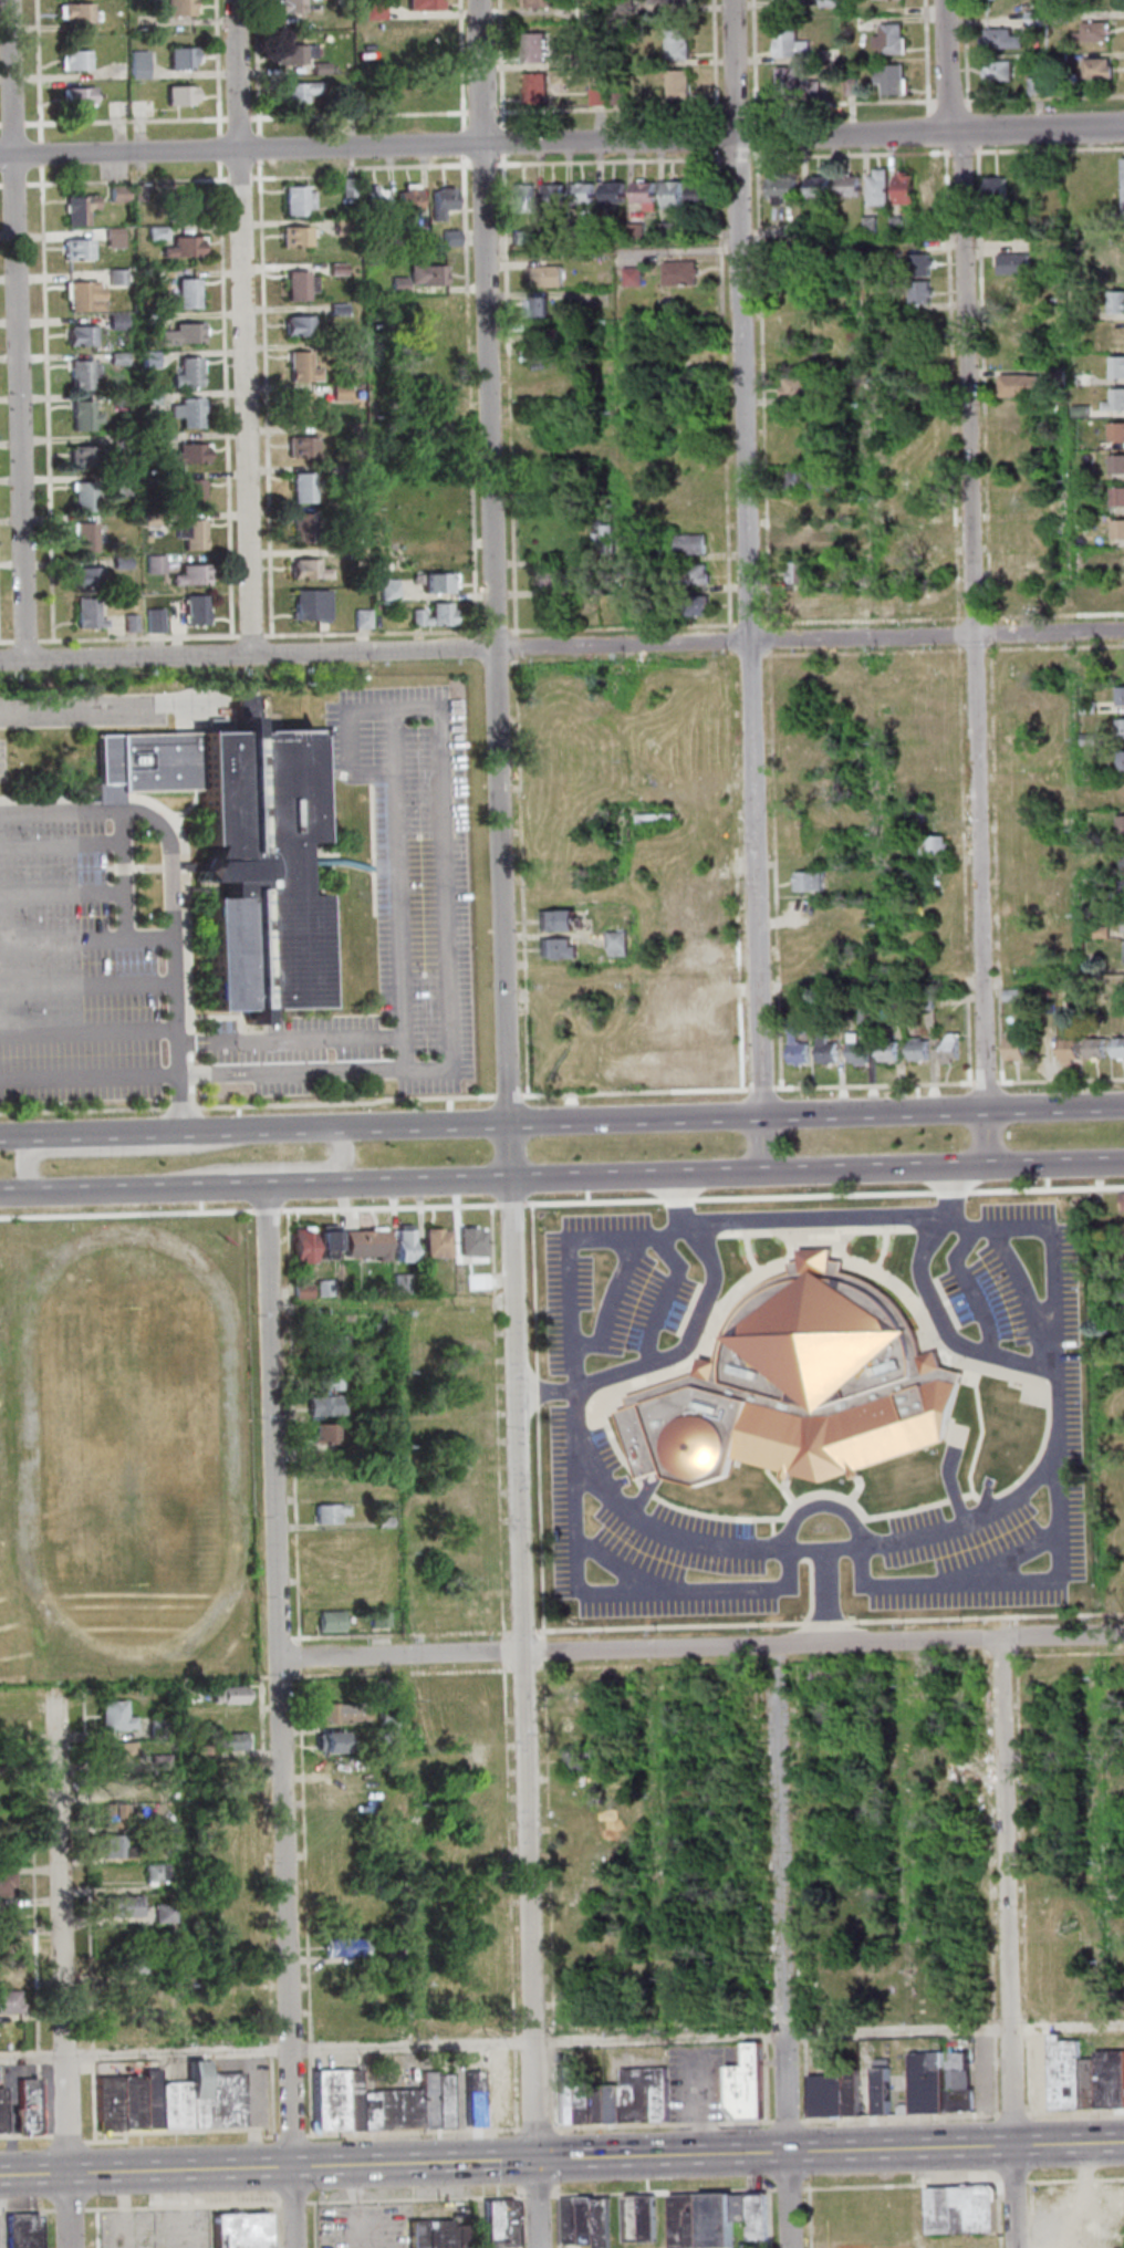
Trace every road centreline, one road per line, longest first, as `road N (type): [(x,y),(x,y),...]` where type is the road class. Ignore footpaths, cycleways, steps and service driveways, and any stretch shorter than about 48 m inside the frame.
road 1 (residential): [(761,1173),(731,0)]
road 2 (residential): [(1123,126),(0,156)]
road 3 (residential): [(1123,631),(0,661)]
road 4 (residential): [(507,1123),(478,0)]
road 5 (residential): [(296,2247),(263,1186)]
road 6 (residential): [(539,2159),(507,1123)]
road 7 (residential): [(986,1167),(958,132)]
road 8 (residential): [(1123,1634),(275,1657)]
road 9 (secondary): [(1123,2142),(294,2166)]
road 10 (residential): [(24,660),(8,0)]
road 11 (residential): [(250,655),(233,0)]
road 12 (secondary): [(1123,1106),(507,1123)]
road 13 (secondary): [(508,1180),(1123,1163)]
road 14 (residential): [(1019,2247),(998,1637)]
road 15 (residential): [(797,2247),(773,1645)]
road 16 (residential): [(71,2247),(49,1687)]
road 17 (secondary): [(0,1193),(508,1180)]
road 18 (secondary): [(294,2166),(0,2175)]
road 19 (secondary): [(507,1123),(227,1132)]
road 20 (secondary): [(227,1132),(38,1137)]
road 21 (residential): [(947,131),(944,0)]

